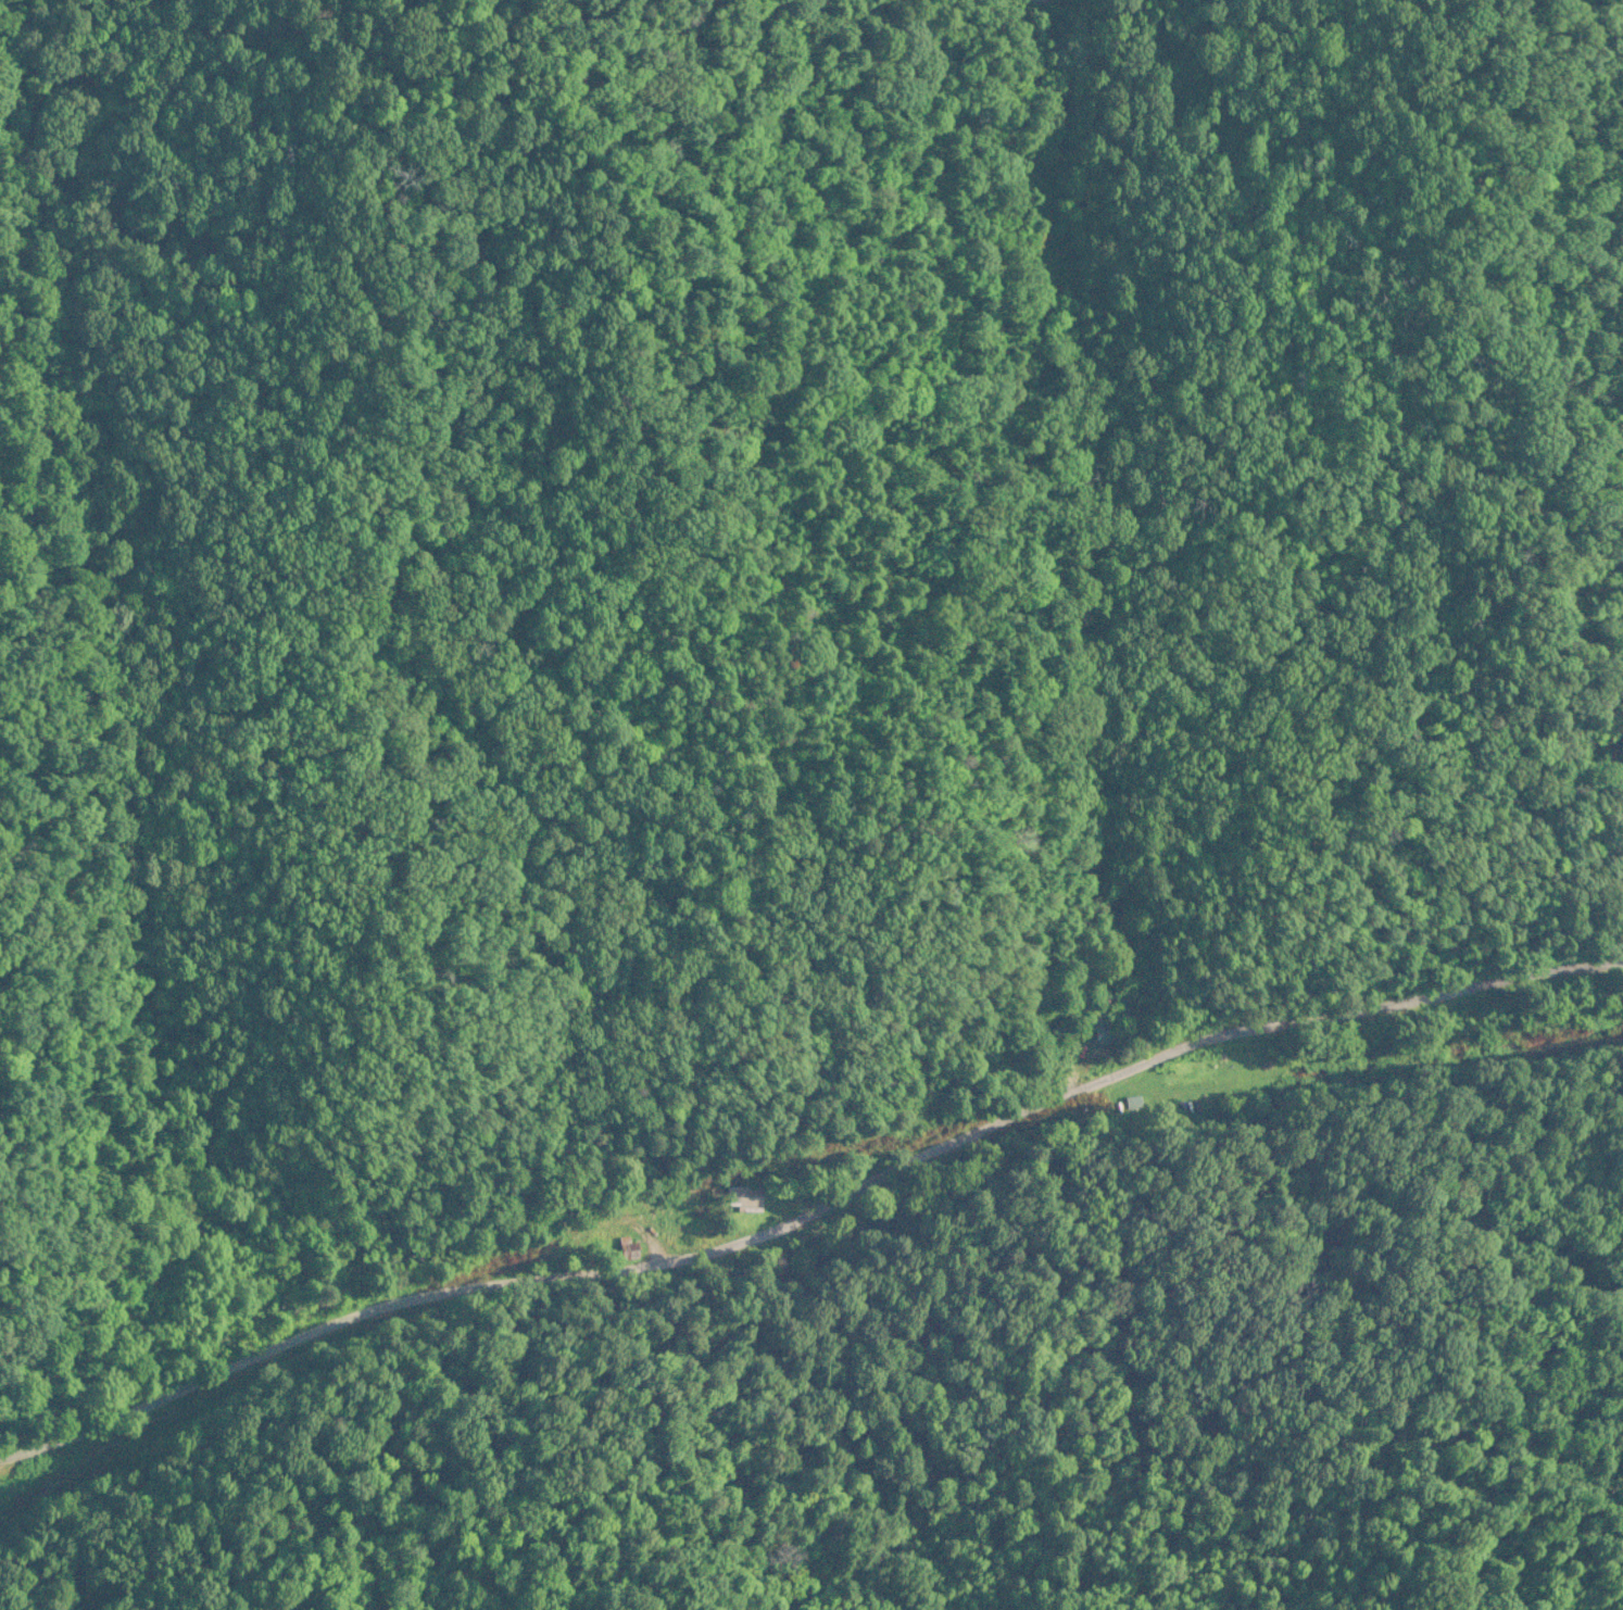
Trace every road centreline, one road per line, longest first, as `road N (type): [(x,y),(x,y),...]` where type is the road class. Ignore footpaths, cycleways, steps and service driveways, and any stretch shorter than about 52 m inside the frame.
road 1 (residential): [(0,1442),(205,1380),(353,1309),(760,1231),(932,1148),(1357,1029),(1622,973)]

